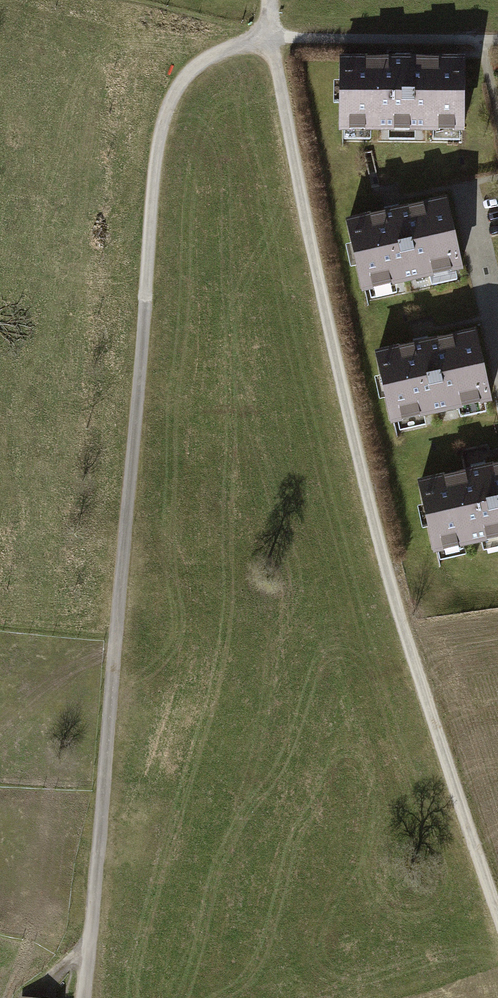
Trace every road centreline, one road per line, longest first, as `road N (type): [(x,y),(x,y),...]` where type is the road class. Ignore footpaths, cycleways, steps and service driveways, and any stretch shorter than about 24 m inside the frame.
road 1 (track): [(83,997),(157,146),(168,107),(200,63),(271,36)]
road 2 (track): [(497,915),(401,622),(338,372),(269,0)]

